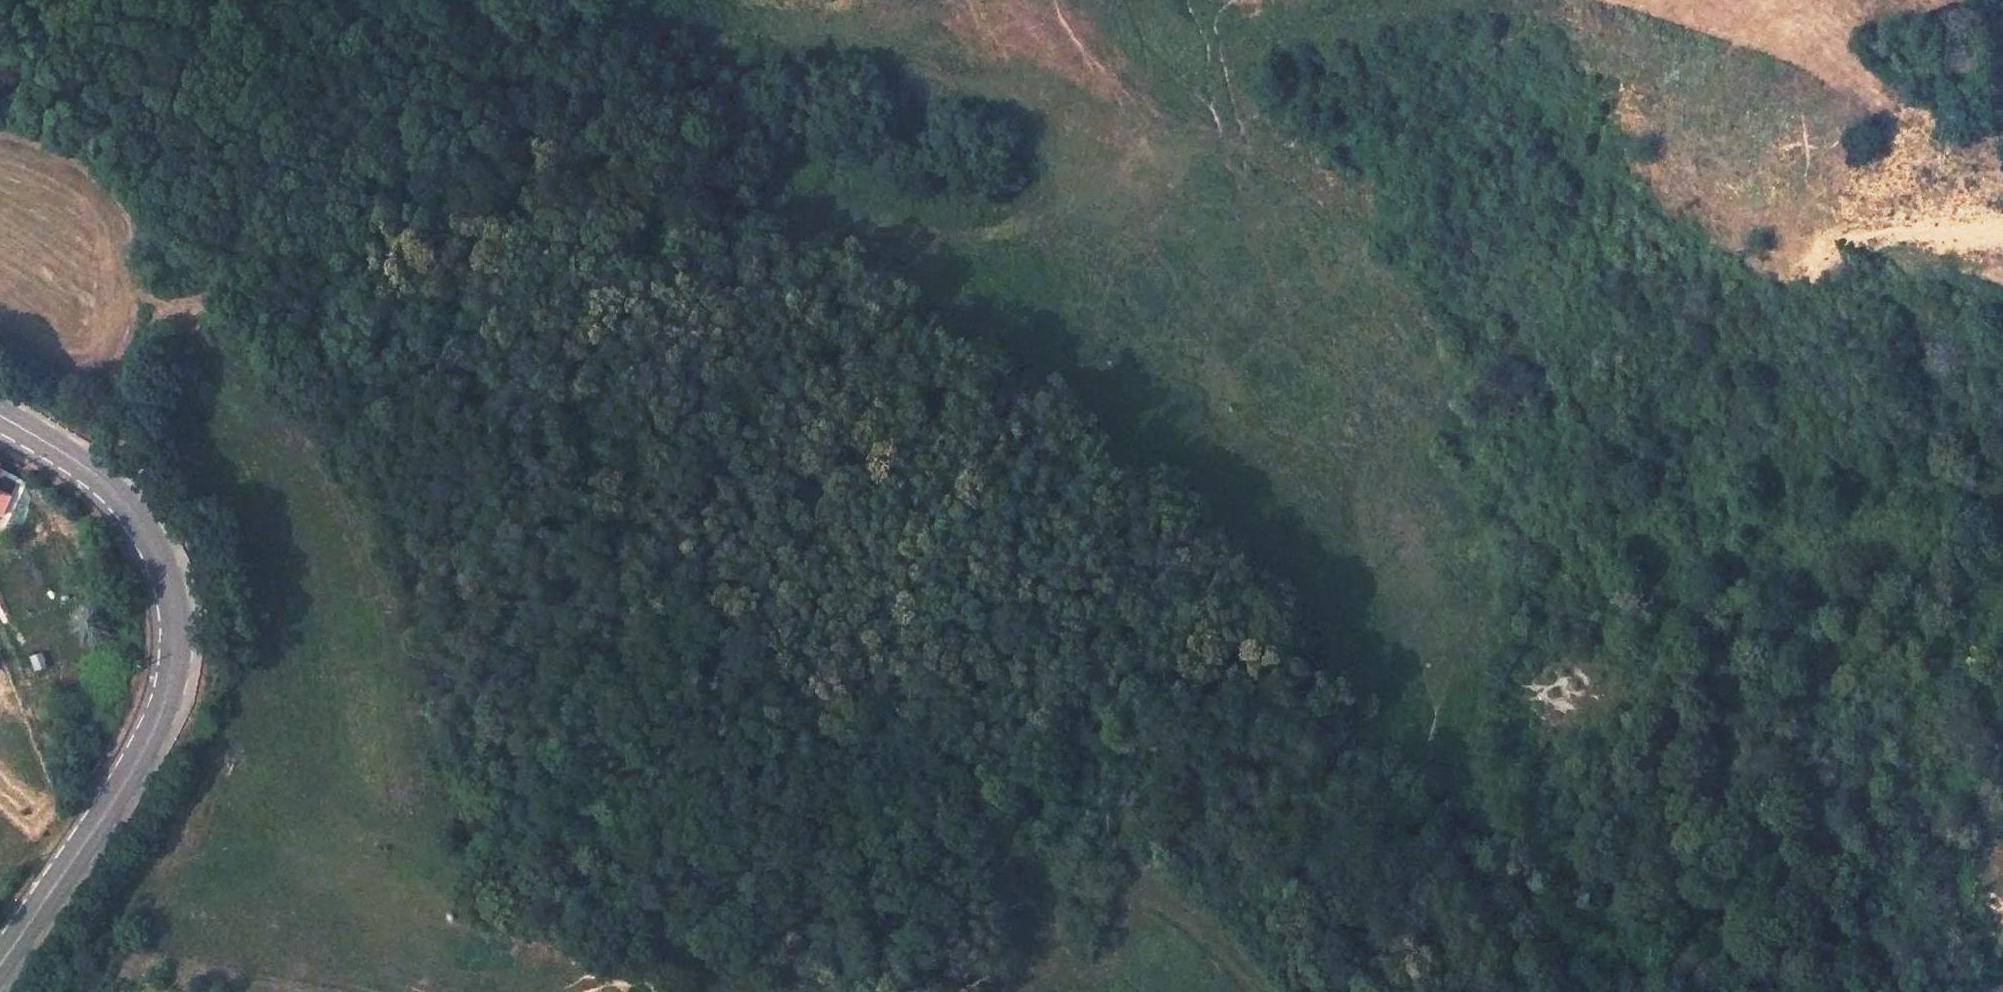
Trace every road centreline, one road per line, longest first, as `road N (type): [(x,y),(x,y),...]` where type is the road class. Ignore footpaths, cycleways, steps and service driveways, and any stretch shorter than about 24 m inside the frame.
road 1 (secondary): [(0,948),(122,773),(170,678),(169,598),(139,521),(0,422)]

